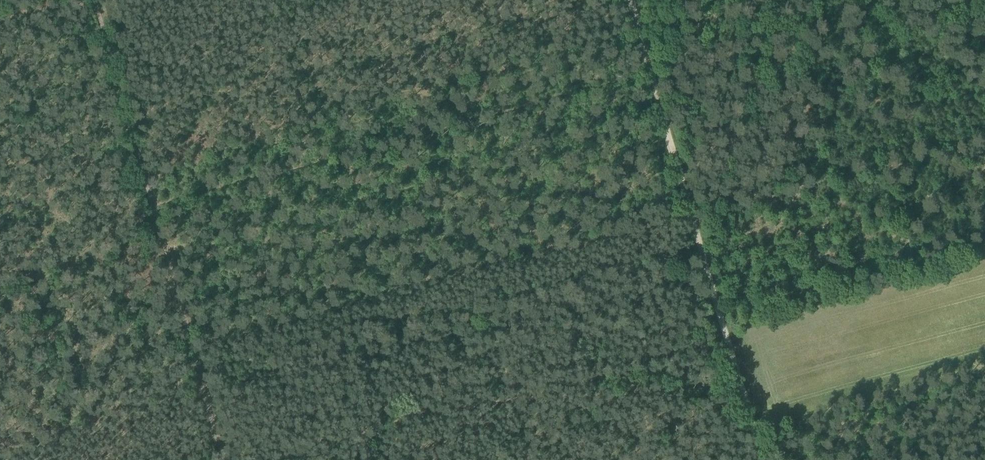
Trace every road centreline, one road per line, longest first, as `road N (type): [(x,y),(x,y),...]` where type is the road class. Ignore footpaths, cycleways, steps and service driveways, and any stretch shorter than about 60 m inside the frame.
road 1 (track): [(759,459),(634,0)]
road 2 (track): [(103,33),(227,459)]

